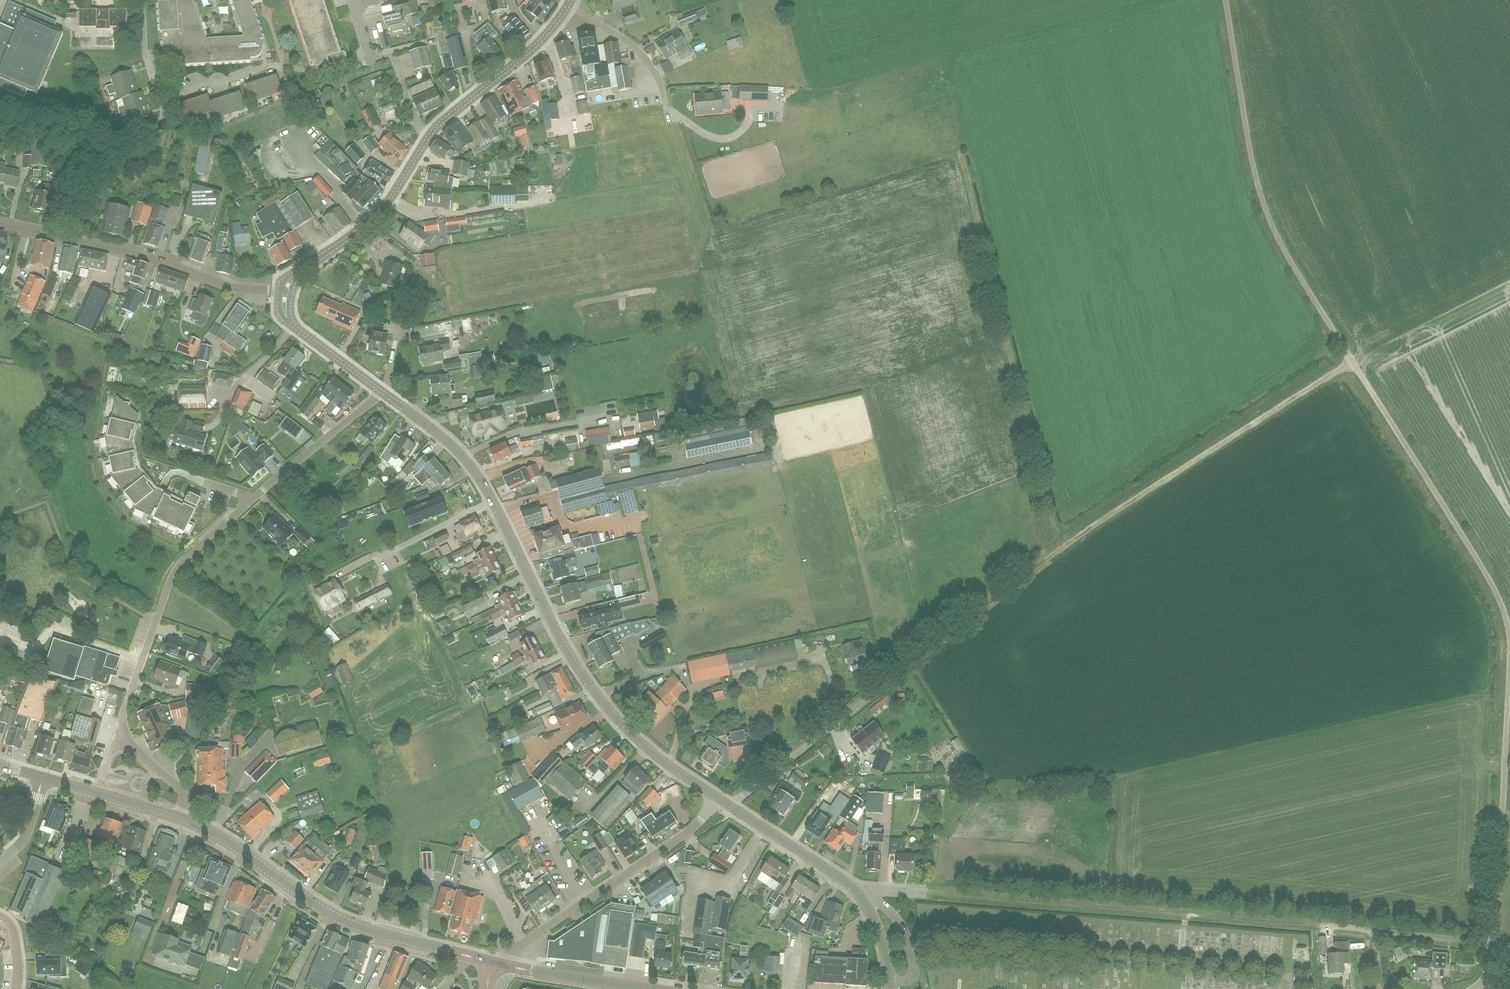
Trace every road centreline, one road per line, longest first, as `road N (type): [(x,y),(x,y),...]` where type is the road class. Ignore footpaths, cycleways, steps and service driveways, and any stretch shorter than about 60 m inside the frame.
road 1 (track): [(1226,0),(1266,212),(1499,599),(1509,638),(1507,716)]
road 2 (track): [(894,678),(1065,546),(1352,362)]
road 3 (tertiary): [(716,798),(648,749),(597,696),(479,477),(447,441),(382,392)]
road 4 (track): [(927,893),(1376,932)]
road 5 (tertiary): [(284,293),(299,272),(370,222),(435,128),(538,44),(570,0)]
road 6 (residential): [(142,660),(181,563),(382,392)]
road 7 (tertiary): [(497,964),(348,923),(180,818)]
road 8 (residential): [(369,56),(319,73),(271,65),(180,93),(157,92),(145,57),(143,0)]
road 9 (residential): [(0,224),(150,258),(227,286),(284,293)]
road 10 (residential): [(497,964),(687,834),(716,798)]
road 11 (residential): [(894,678),(730,807)]
road 12 (tertiary): [(858,894),(730,807)]
road 13 (residential): [(142,660),(59,631),(32,646),(0,637)]
road 14 (tertiary): [(646,988),(497,964)]
road 15 (residential): [(1380,988),(1376,932),(1467,941)]
road 16 (tertiary): [(382,392),(295,327),(284,293)]
road 17 (residential): [(1507,716),(1499,860)]
road 18 (tertiary): [(180,818),(43,778)]
road 19 (residential): [(1476,988),(1488,974),(1499,860)]

